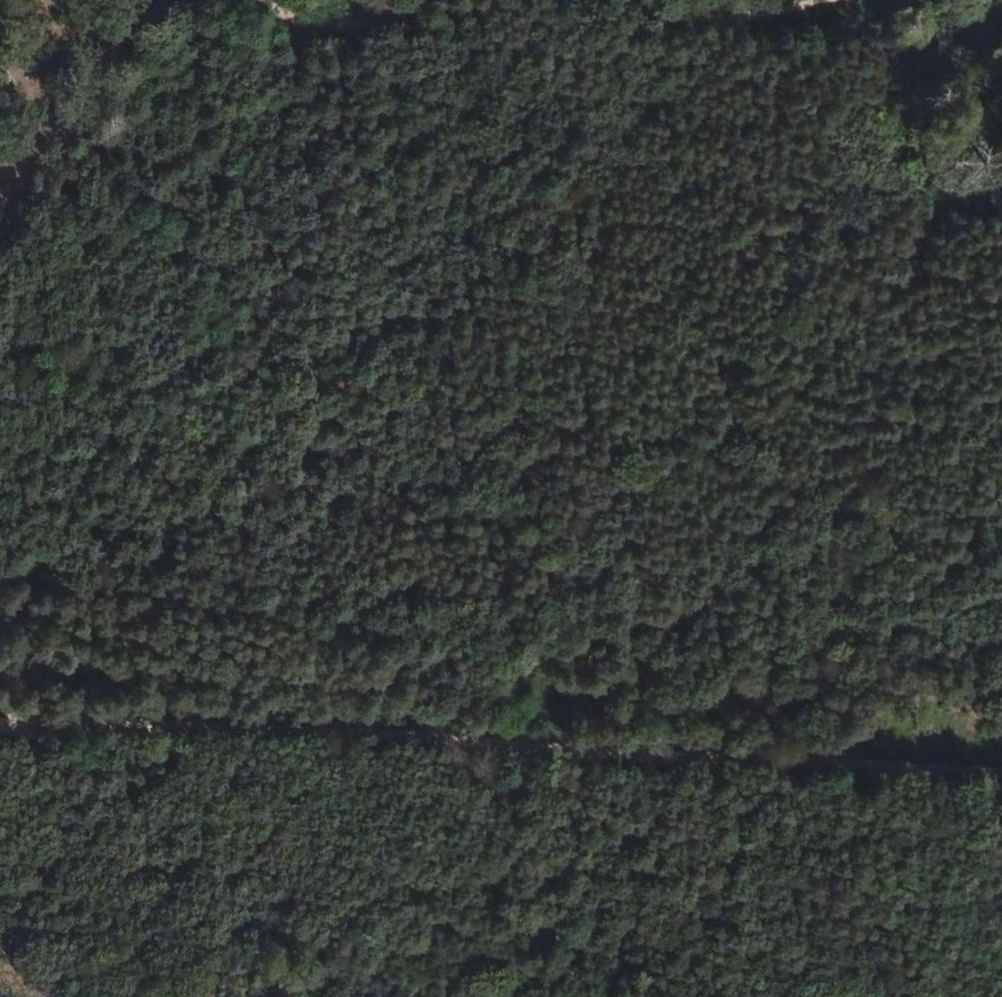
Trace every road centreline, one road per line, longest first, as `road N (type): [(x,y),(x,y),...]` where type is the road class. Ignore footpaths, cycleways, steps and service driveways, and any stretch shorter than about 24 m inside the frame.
road 1 (track): [(0,726),(254,728),(1001,773)]
road 2 (track): [(833,0),(703,21),(599,0)]
road 3 (track): [(429,0),(360,29),(317,29),(271,9)]

